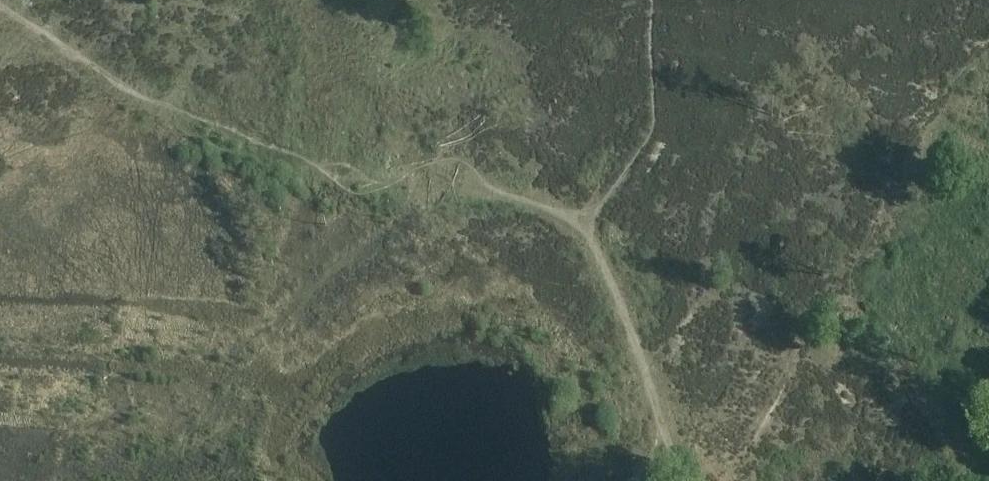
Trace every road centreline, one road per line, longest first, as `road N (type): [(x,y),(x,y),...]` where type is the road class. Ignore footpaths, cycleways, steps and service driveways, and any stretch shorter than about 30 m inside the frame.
road 1 (track): [(588,231),(636,161),(653,115),(649,0)]

